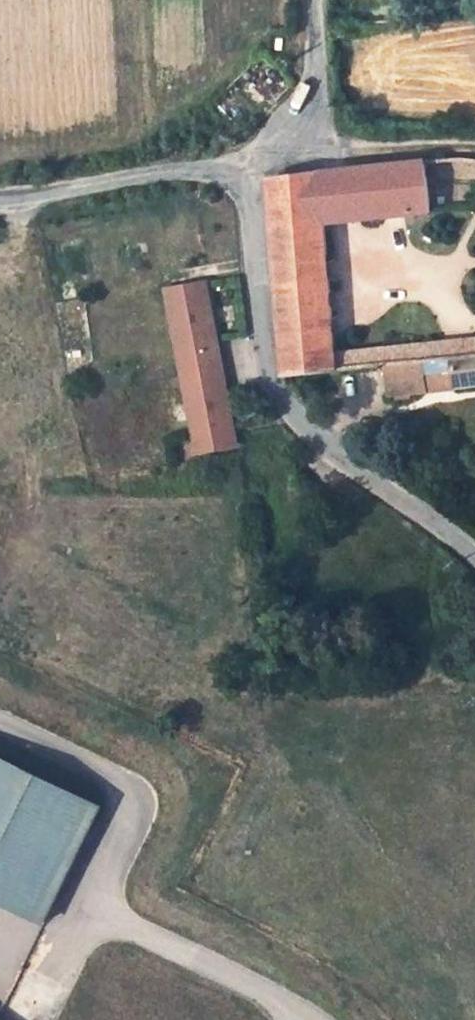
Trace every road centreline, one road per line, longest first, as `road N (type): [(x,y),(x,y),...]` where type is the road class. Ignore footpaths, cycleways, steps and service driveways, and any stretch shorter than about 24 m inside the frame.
road 1 (unclassified): [(240,160),(255,190),(273,386),(474,559)]
road 2 (unclassified): [(0,196),(31,199),(240,160)]
road 3 (unclassified): [(310,141),(474,146)]
road 4 (unclassified): [(310,141),(311,0)]

